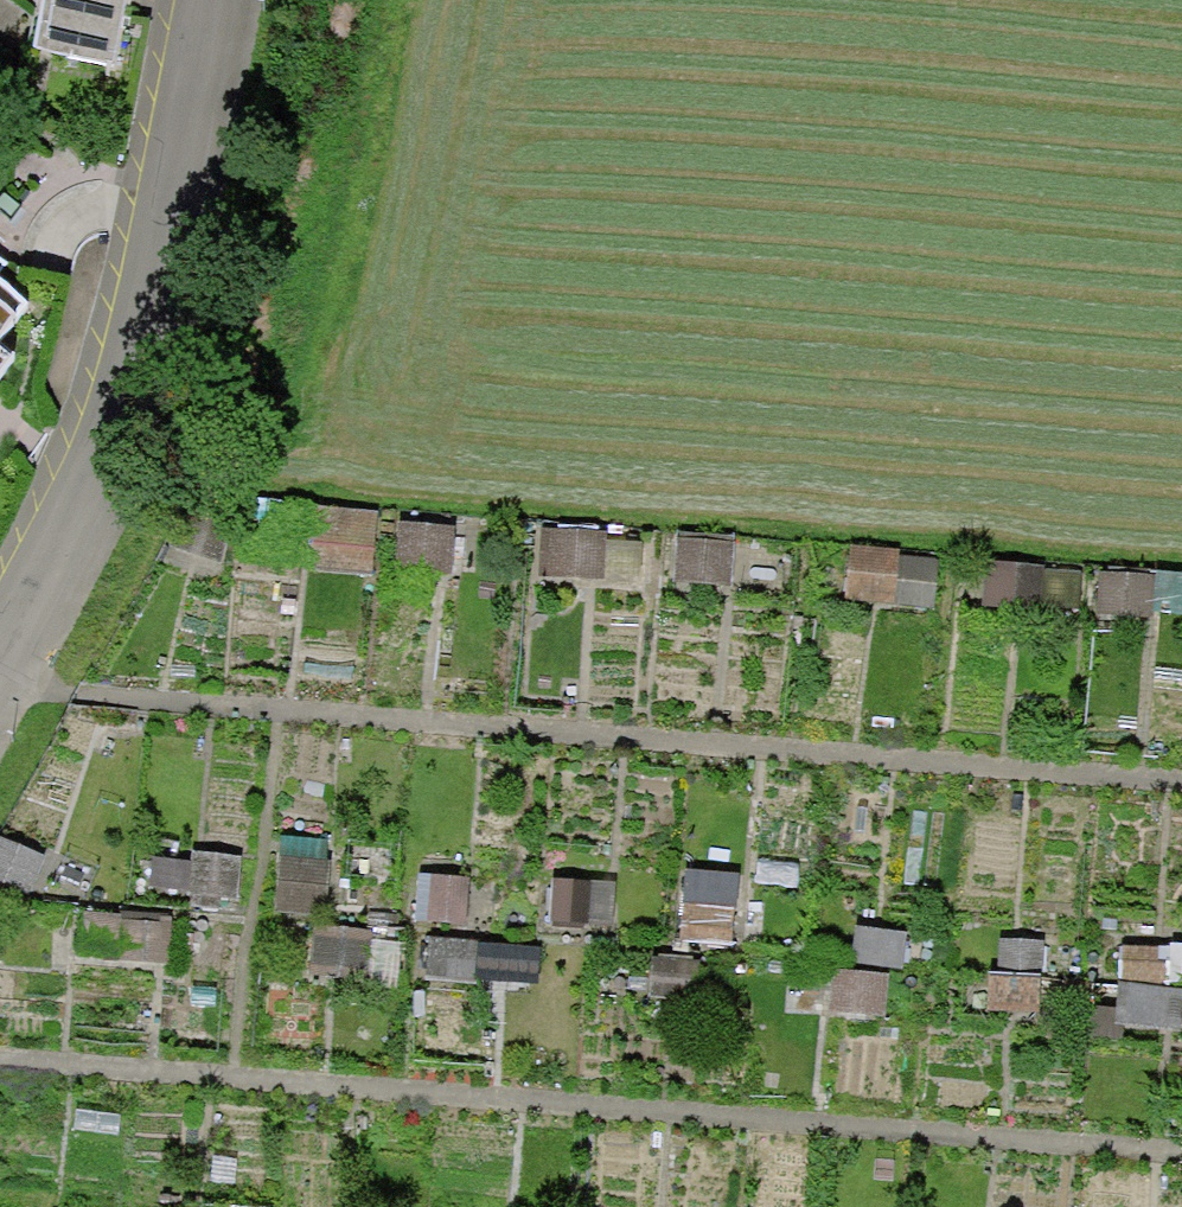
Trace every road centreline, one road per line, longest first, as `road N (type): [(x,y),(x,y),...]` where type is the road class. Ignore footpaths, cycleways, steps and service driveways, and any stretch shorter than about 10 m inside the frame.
road 1 (residential): [(204,0),(160,244),(0,652)]

